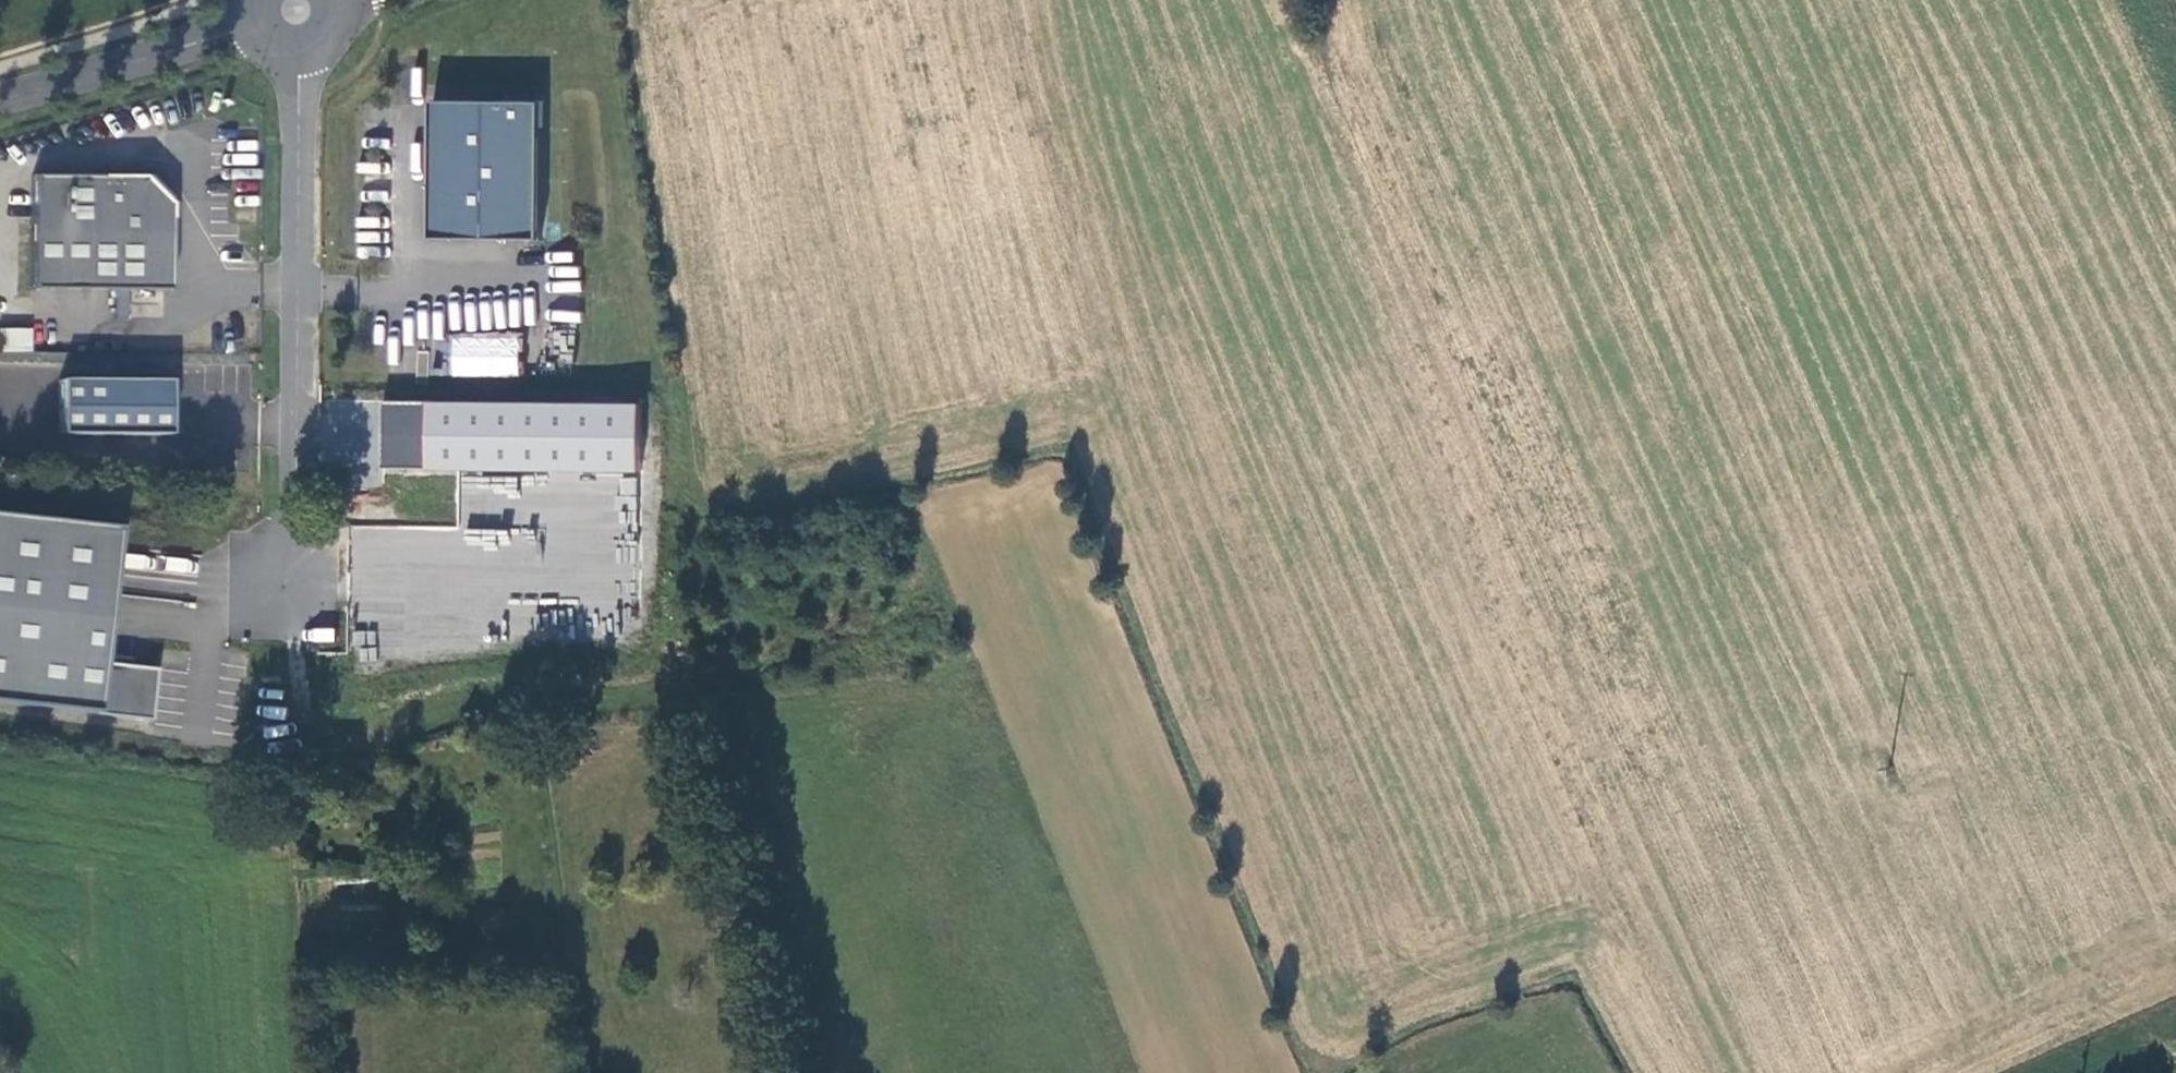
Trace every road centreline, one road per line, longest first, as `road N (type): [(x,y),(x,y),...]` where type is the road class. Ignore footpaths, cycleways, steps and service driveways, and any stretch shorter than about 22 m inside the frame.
road 1 (unclassified): [(293,531),(299,62)]
road 2 (unclassified): [(0,100),(248,26)]

